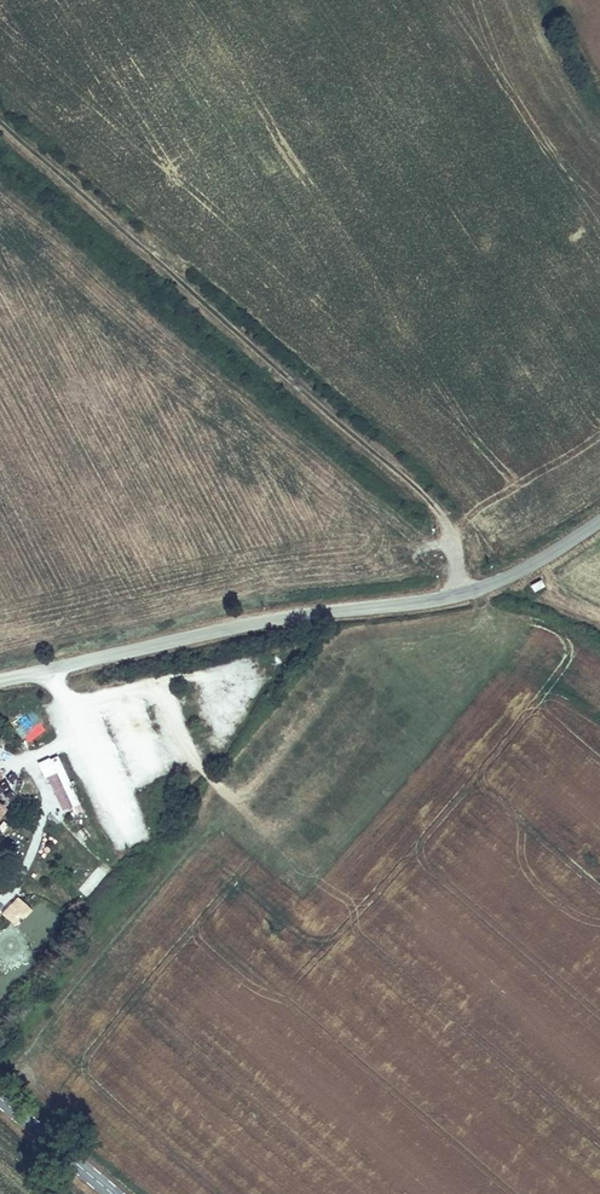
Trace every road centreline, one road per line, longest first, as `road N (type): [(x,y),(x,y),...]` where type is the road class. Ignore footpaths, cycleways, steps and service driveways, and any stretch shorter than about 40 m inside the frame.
road 1 (track): [(455,595),(474,535),(0,116)]
road 2 (tertiary): [(599,521),(476,591),(266,617),(0,681)]
road 3 (secondary): [(0,1100),(110,1193)]

